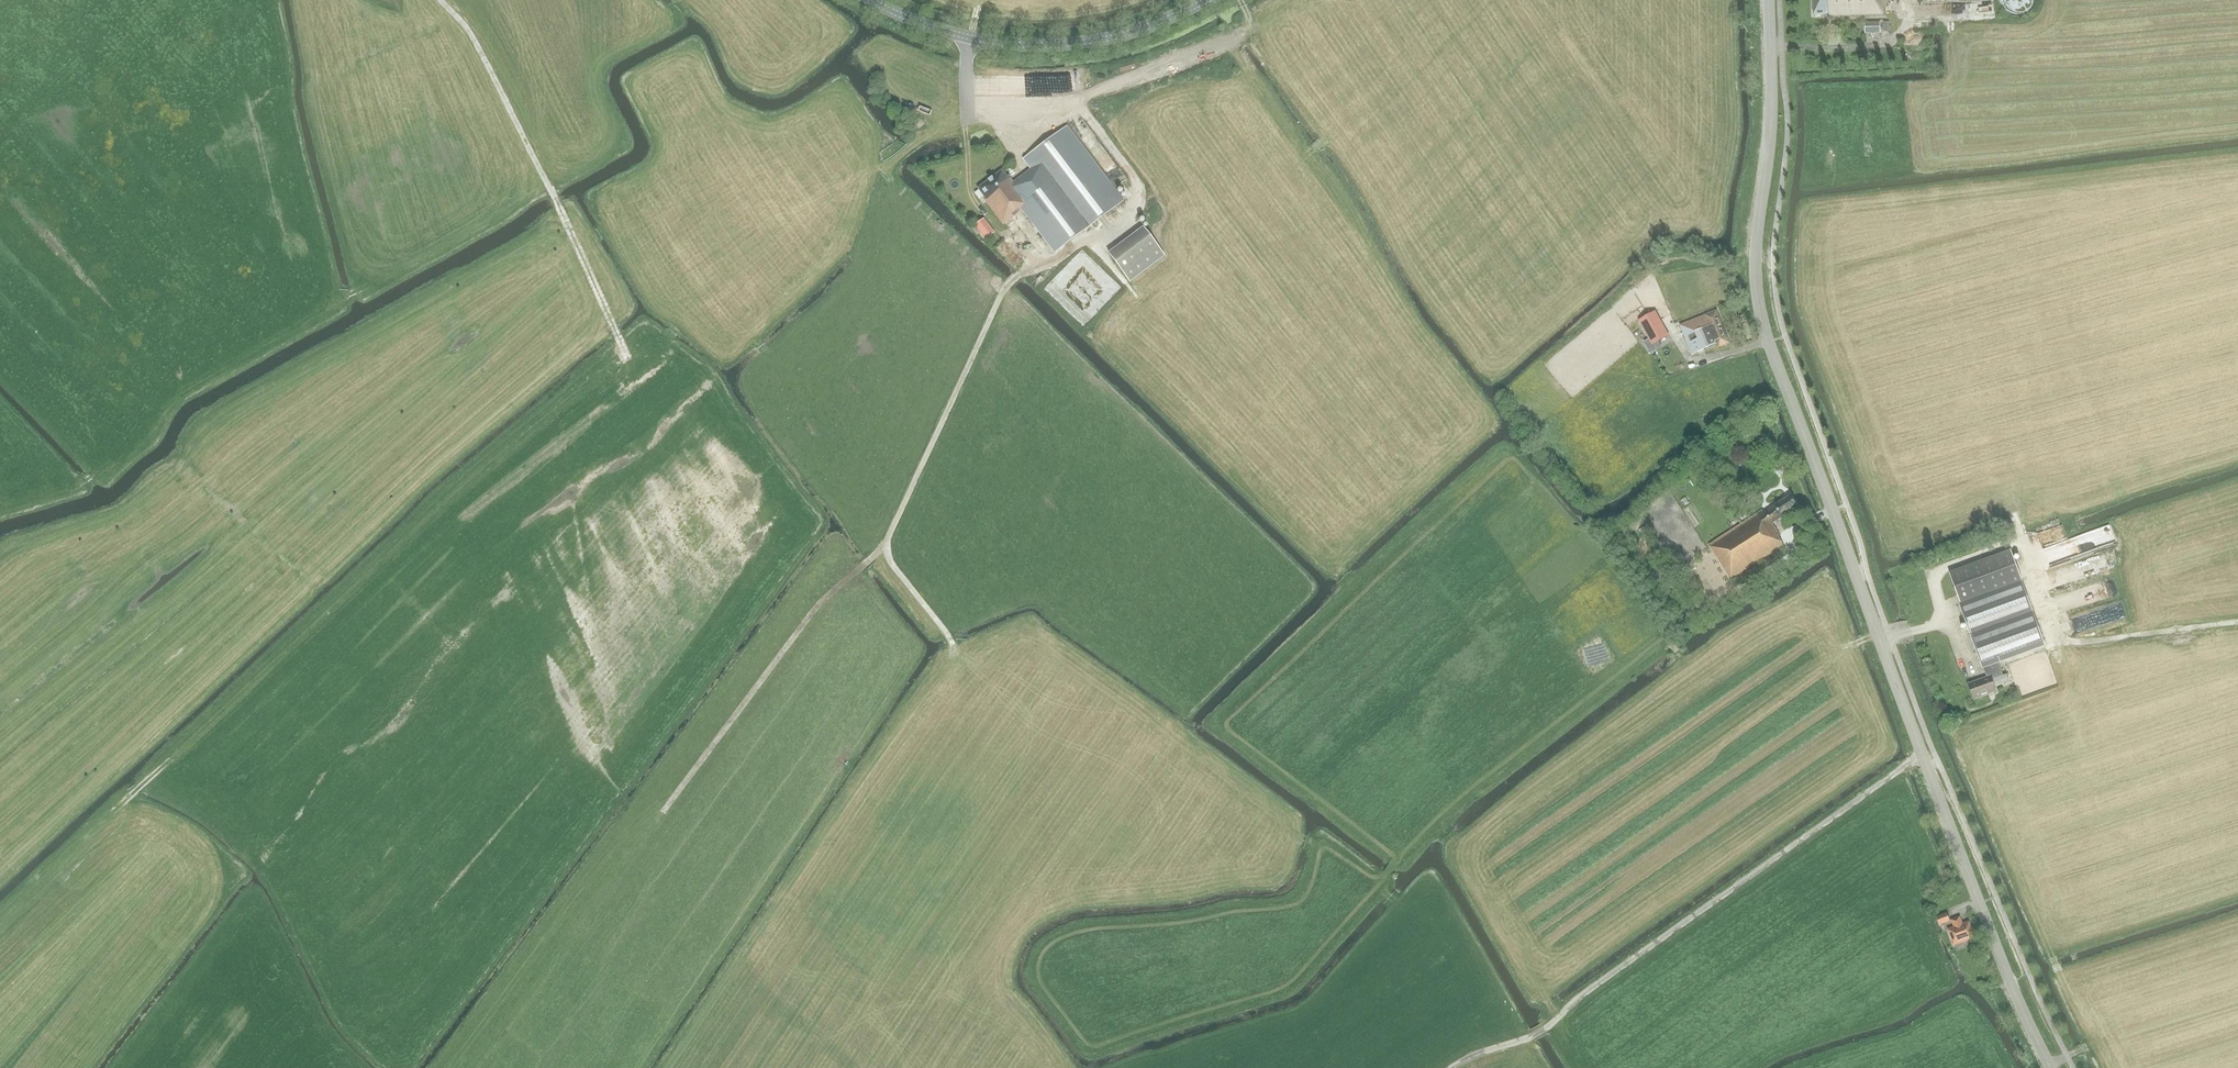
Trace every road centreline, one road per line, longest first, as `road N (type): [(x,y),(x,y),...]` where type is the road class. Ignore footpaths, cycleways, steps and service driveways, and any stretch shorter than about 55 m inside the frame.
road 1 (secondary): [(2051,1067),(1955,840),(1762,321),(1755,256),(1771,124),(1768,0)]
road 2 (track): [(664,811),(818,605),(886,544),(1004,287),(1130,213),(1136,182),(1075,100)]
road 3 (track): [(628,358),(474,39),(440,0)]
road 4 (tertiary): [(1208,0),(1123,35),(1039,45),(952,33),(871,0)]
road 5 (track): [(2055,645),(2237,621)]
road 6 (track): [(1233,39),(1075,100)]
road 7 (track): [(886,544),(953,645)]

